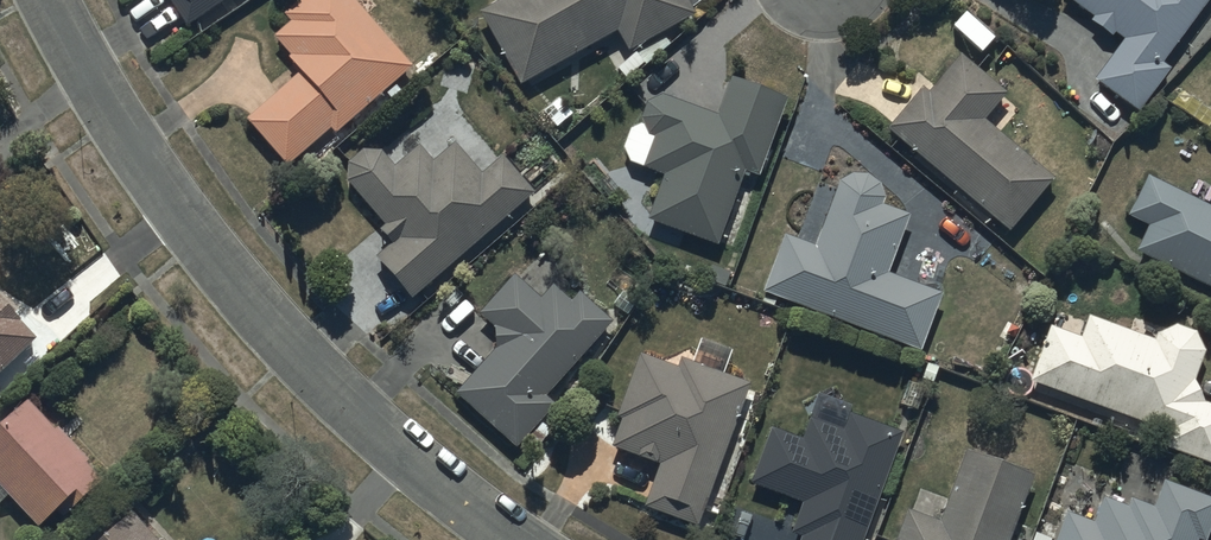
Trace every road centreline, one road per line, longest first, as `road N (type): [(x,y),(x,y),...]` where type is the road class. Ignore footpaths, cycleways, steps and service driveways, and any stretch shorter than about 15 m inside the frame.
road 1 (residential): [(50,0),(115,117),(245,294),(382,430),(519,539)]

